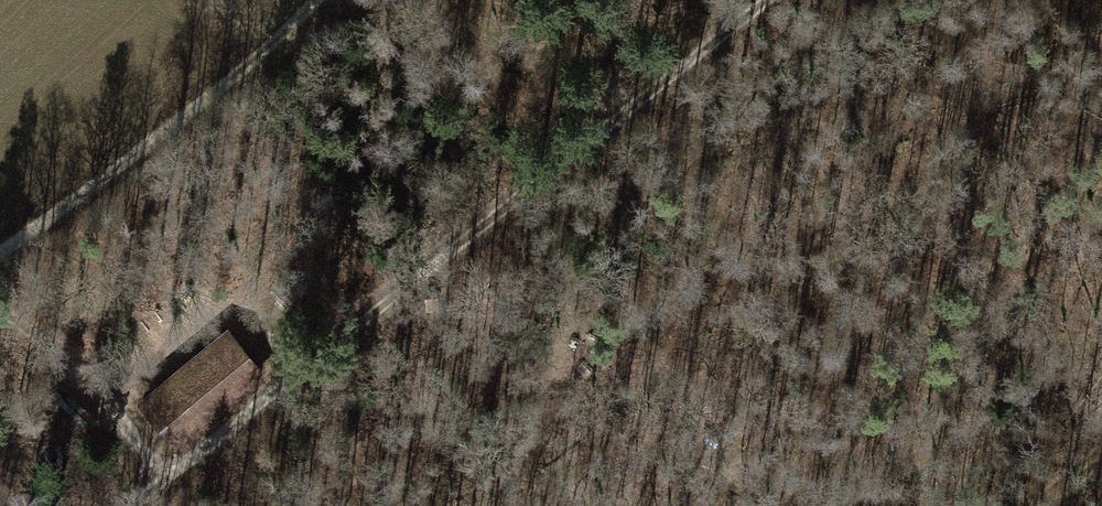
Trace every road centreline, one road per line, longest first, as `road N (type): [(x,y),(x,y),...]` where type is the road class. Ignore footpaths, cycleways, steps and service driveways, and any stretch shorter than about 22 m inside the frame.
road 1 (track): [(142,505),(769,0)]
road 2 (track): [(0,258),(224,81),(310,0)]
road 3 (track): [(155,495),(0,332)]

